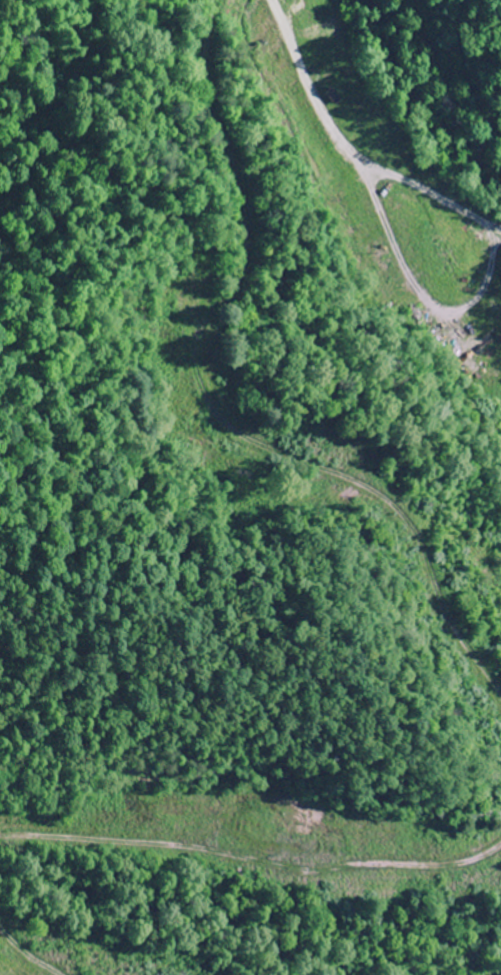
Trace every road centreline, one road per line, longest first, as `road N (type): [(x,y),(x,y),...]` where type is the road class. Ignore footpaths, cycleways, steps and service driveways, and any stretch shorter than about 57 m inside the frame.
road 1 (residential): [(271,0),(375,242)]

